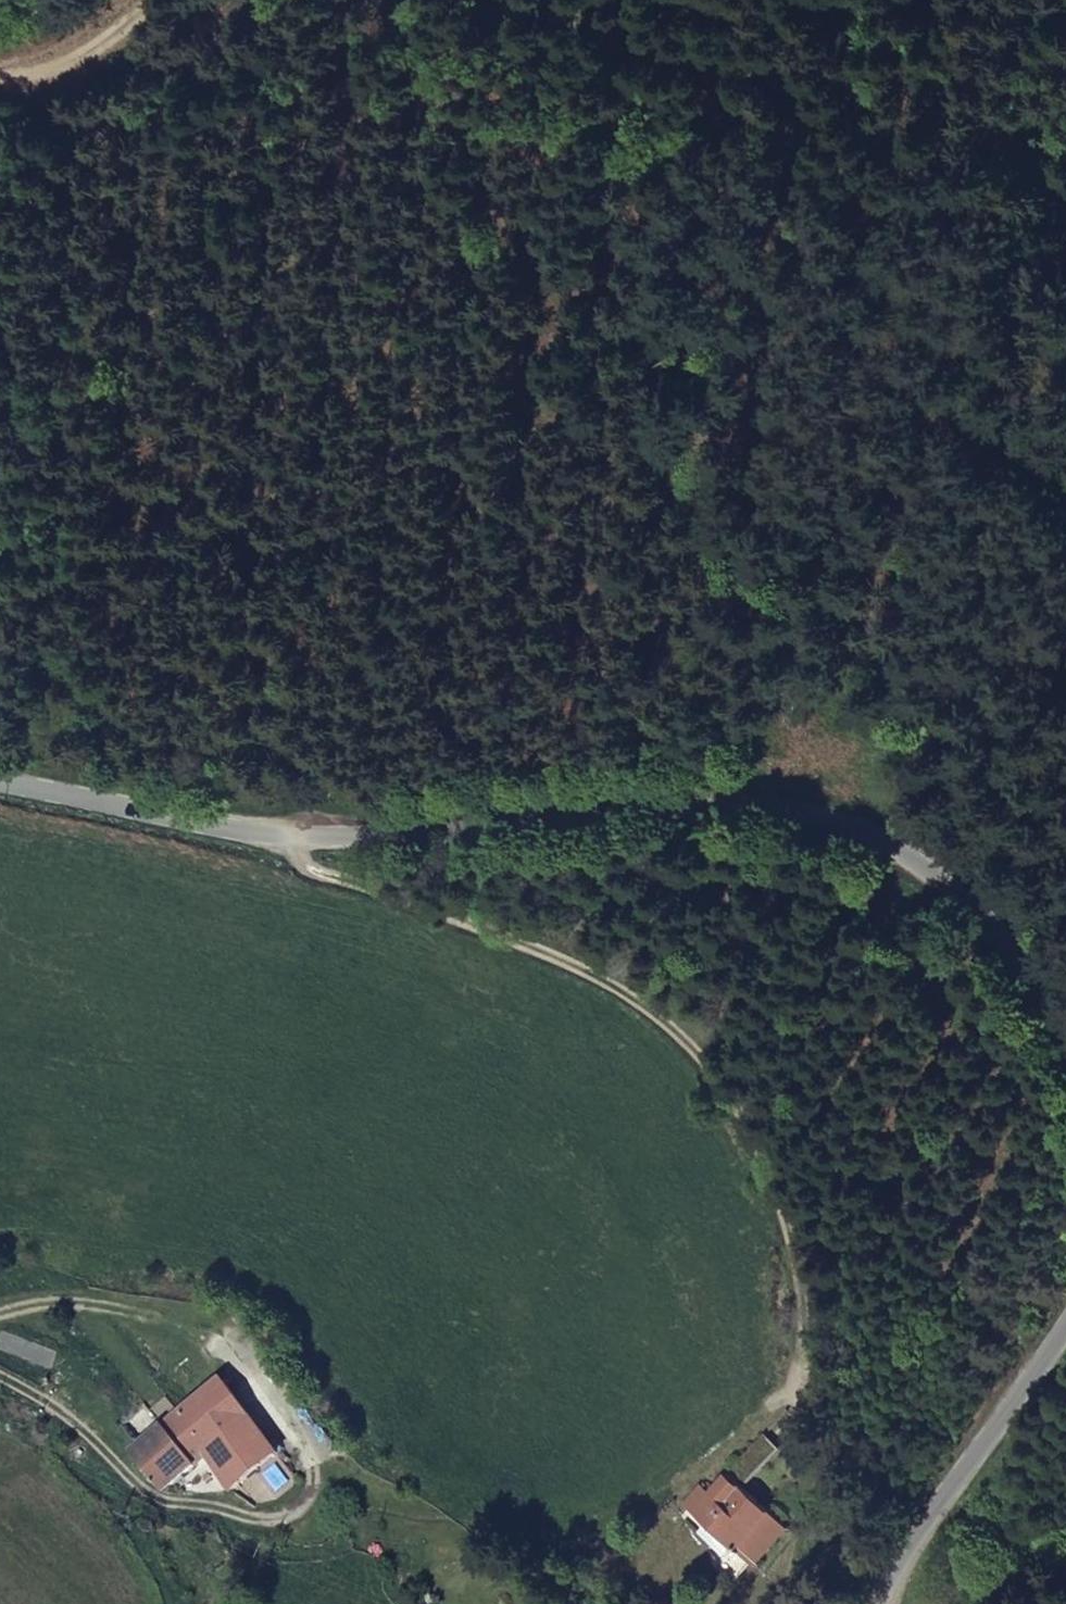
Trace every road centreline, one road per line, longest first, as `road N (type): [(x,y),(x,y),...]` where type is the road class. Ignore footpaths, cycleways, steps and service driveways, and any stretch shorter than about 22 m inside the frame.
road 1 (unclassified): [(0,781),(272,835),(378,837),(639,807),(864,822),(1057,968),(1065,990)]
road 2 (unclassified): [(1065,1326),(877,1603)]
road 3 (track): [(0,67),(135,31),(173,0)]

